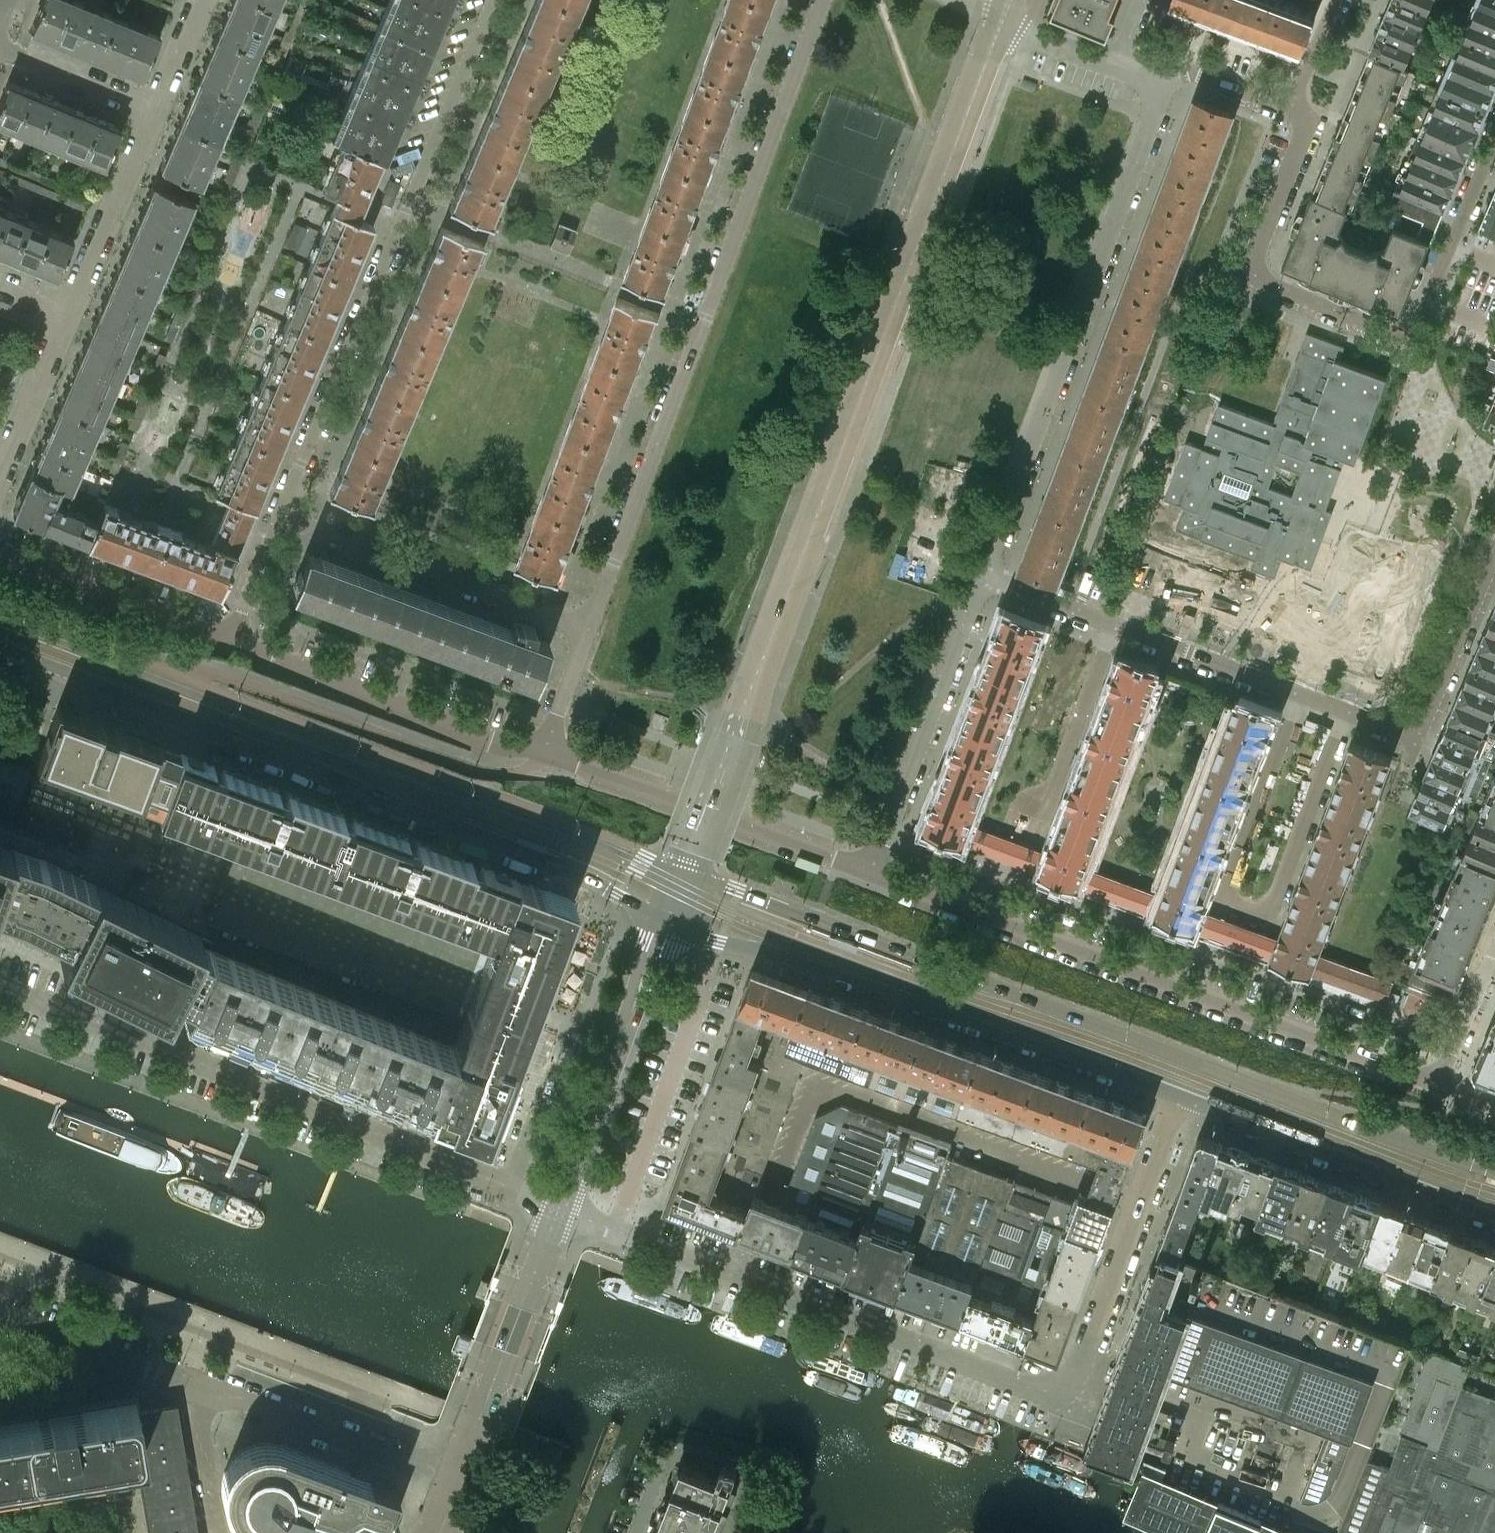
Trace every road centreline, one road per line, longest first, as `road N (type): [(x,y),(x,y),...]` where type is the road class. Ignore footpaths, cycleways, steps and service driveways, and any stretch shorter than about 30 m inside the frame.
road 1 (tertiary): [(688,875),(999,24)]
road 2 (residential): [(588,633),(821,0)]
road 3 (residential): [(1437,1084),(872,870)]
road 4 (residential): [(494,0),(286,517)]
road 5 (residential): [(1494,138),(1419,321),(1399,335),(1276,286),(1259,271),(1256,253),(1303,131),(1294,106)]
road 6 (residential): [(741,1275),(817,1085),(1141,1204)]
road 7 (residential): [(508,1186),(0,990)]
road 8 (residential): [(1166,86),(982,577)]
road 9 (tertiary): [(1129,1059),(1066,1009),(688,875)]
road 10 (tertiary): [(678,926),(742,945),(826,950),(1129,1059)]
road 11 (residential): [(1347,713),(1278,902),(1263,912),(1245,911),(1229,883),(1297,696)]
road 12 (tertiary): [(0,626),(409,779)]
road 13 (residential): [(1070,1397),(741,1275)]
road 14 (residential): [(872,870),(543,750)]
road 15 (tertiary): [(1187,1080),(1494,1196)]
road 16 (residential): [(543,750),(492,740),(235,643)]
road 17 (residential): [(588,633),(286,517)]
road 18 (residential): [(982,577),(872,870)]
road 19 (tertiary): [(688,875),(409,779)]
road 20 (tertiary): [(457,1476),(560,1206)]
road 21 (tertiary): [(409,779),(455,827),(655,916)]
road 22 (residential): [(457,1476),(191,1384)]
road 23 (residential): [(619,1230),(708,975)]
road 24 (residential): [(235,643),(0,551)]
road 25 (residential): [(67,309),(155,108)]
road 26 (residential): [(1070,1397),(1141,1204)]
road 27 (residential): [(1033,807),(1056,783),(1116,627)]
road 28 (residential): [(1418,738),(1494,554)]
road 29 (residential): [(1116,627),(1297,696)]
road 30 (tertiary): [(560,1206),(625,1032)]
road 31 (residential): [(0,464),(67,309)]
road 32 (residential): [(0,47),(155,108)]
road 33 (residential): [(508,1186),(561,1040)]
road 34 (residential): [(141,1366),(0,1313)]
road 35 (residential): [(211,1532),(191,1384)]
road 36 (residential): [(1494,949),(1437,1084)]
road 37 (residential): [(0,1390),(141,1366)]
road 38 (residential): [(982,577),(1116,627)]
road 39 (residential): [(1166,86),(1185,72),(1205,72),(1294,106)]
road 40 (residential): [(286,517),(235,643)]
road 41 (residential): [(1141,1204),(1187,1080)]
road 42 (residential): [(741,1275),(619,1230)]
road 43 (residential): [(543,750),(588,633)]
road 44 (residential): [(999,24),(1116,67)]
road 45 (tertiary): [(655,916),(625,1032)]

